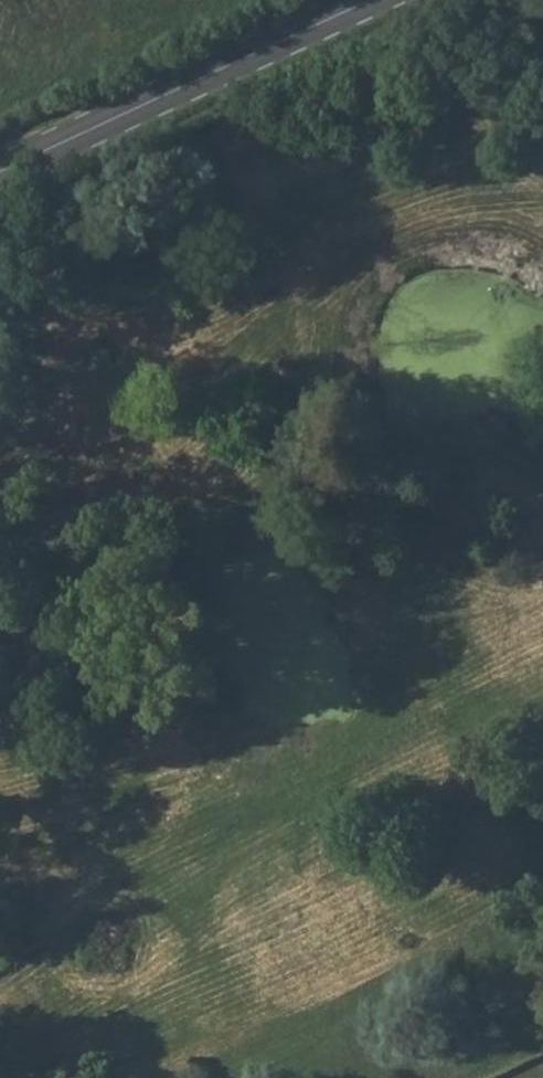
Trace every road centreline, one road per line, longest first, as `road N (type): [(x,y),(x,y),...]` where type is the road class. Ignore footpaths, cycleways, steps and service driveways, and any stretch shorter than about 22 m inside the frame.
road 1 (secondary): [(0,177),(376,0)]

